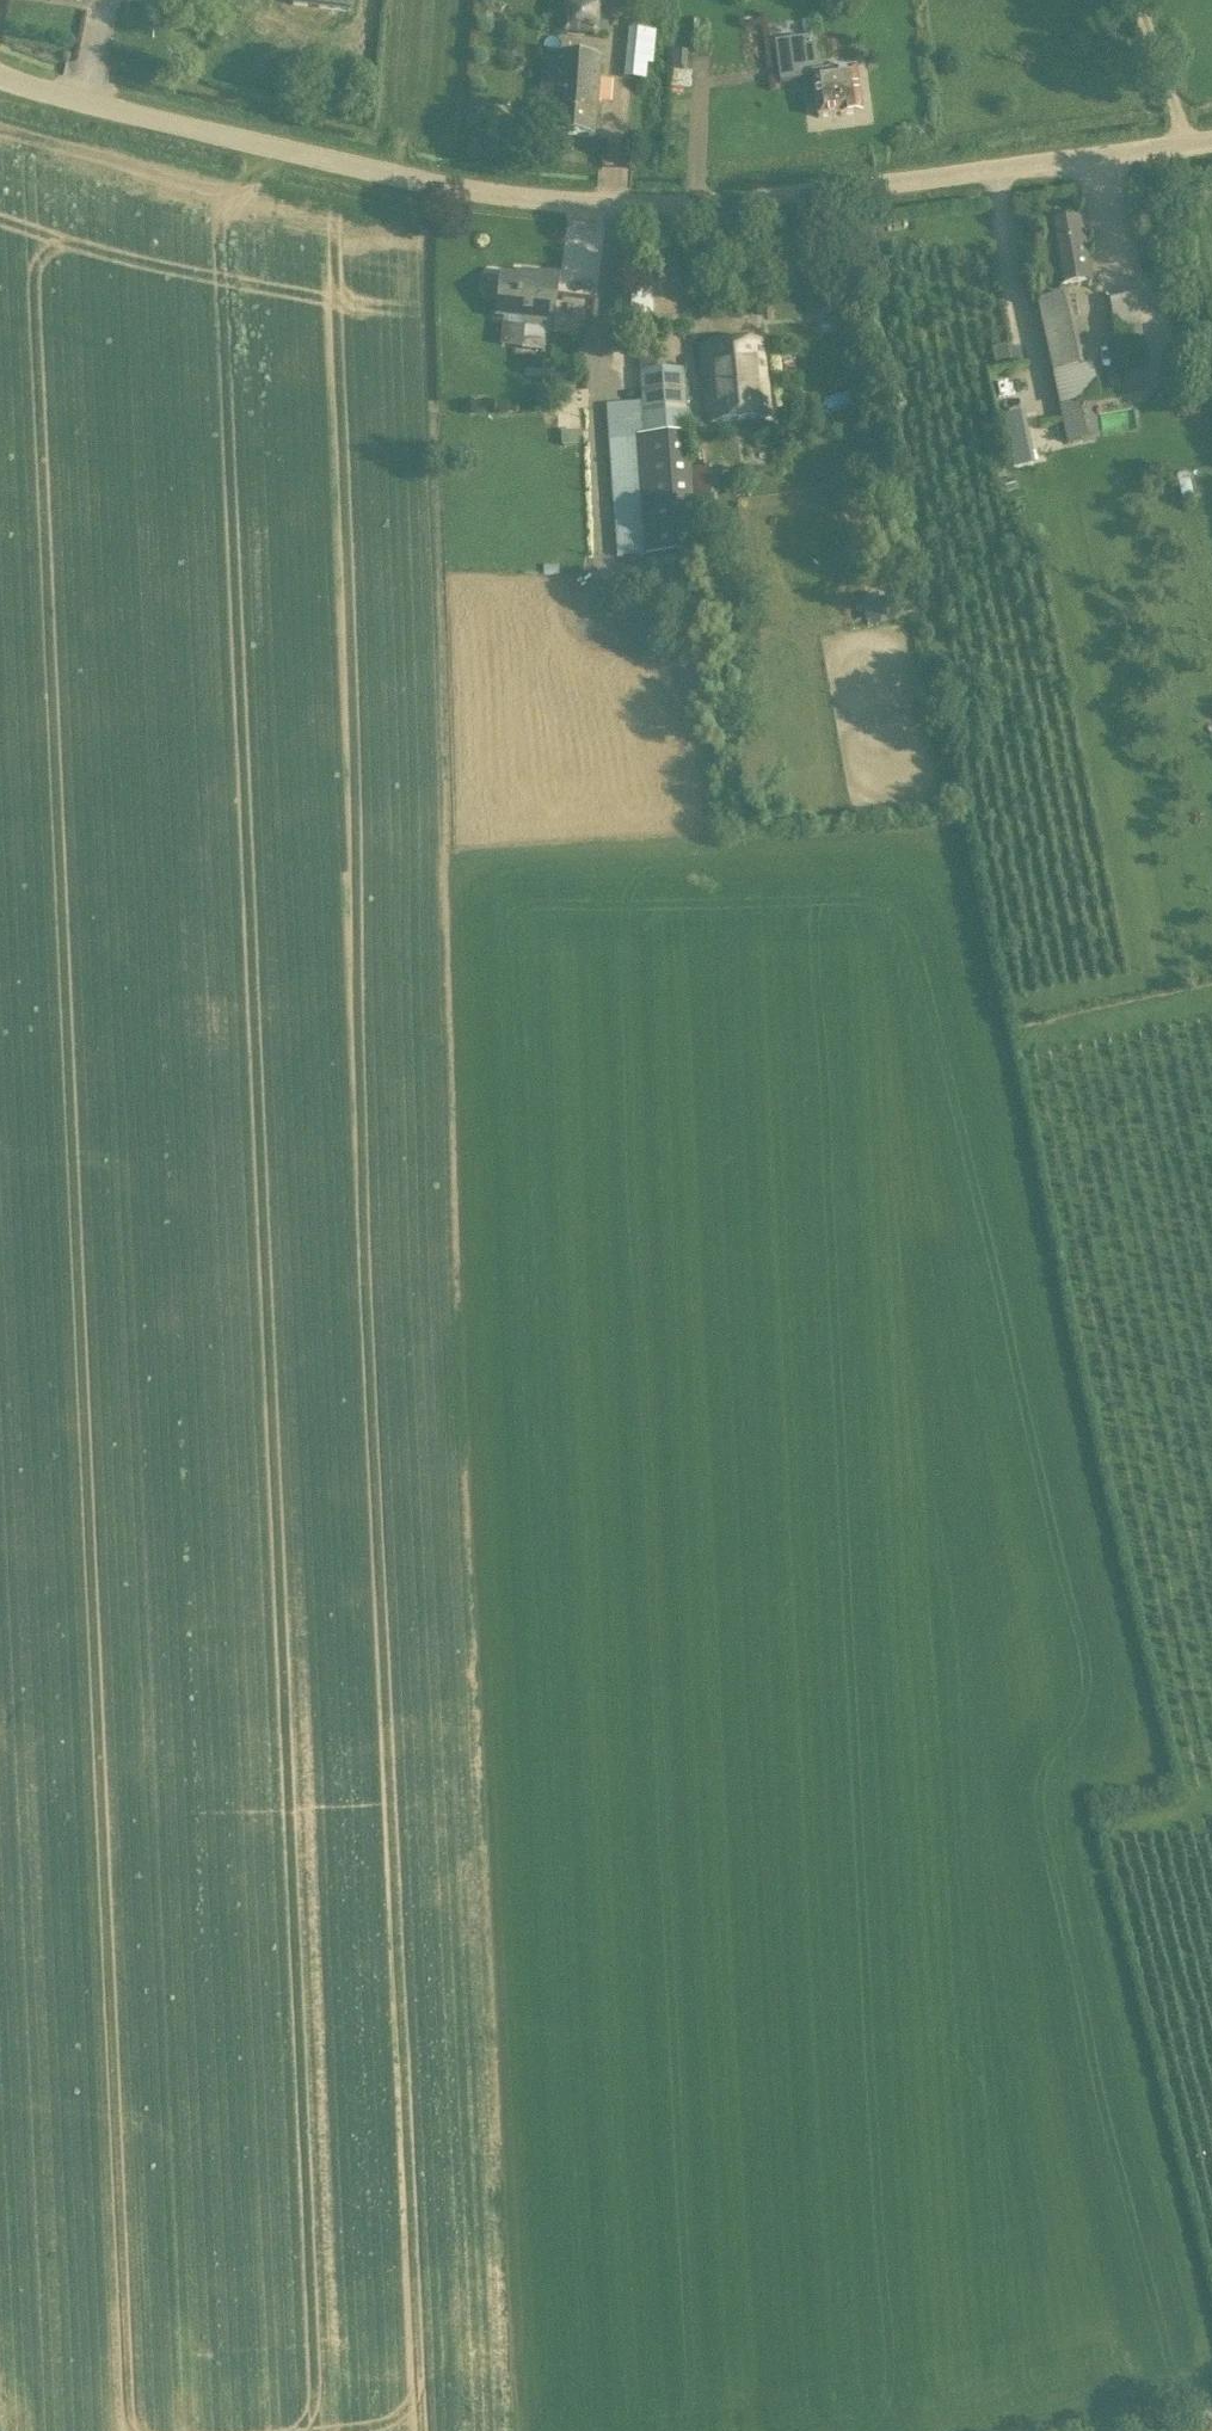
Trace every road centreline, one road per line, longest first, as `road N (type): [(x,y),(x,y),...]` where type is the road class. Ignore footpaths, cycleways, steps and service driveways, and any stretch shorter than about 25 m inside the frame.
road 1 (unclassified): [(1211,144),(693,210),(378,184),(151,125),(0,70)]

